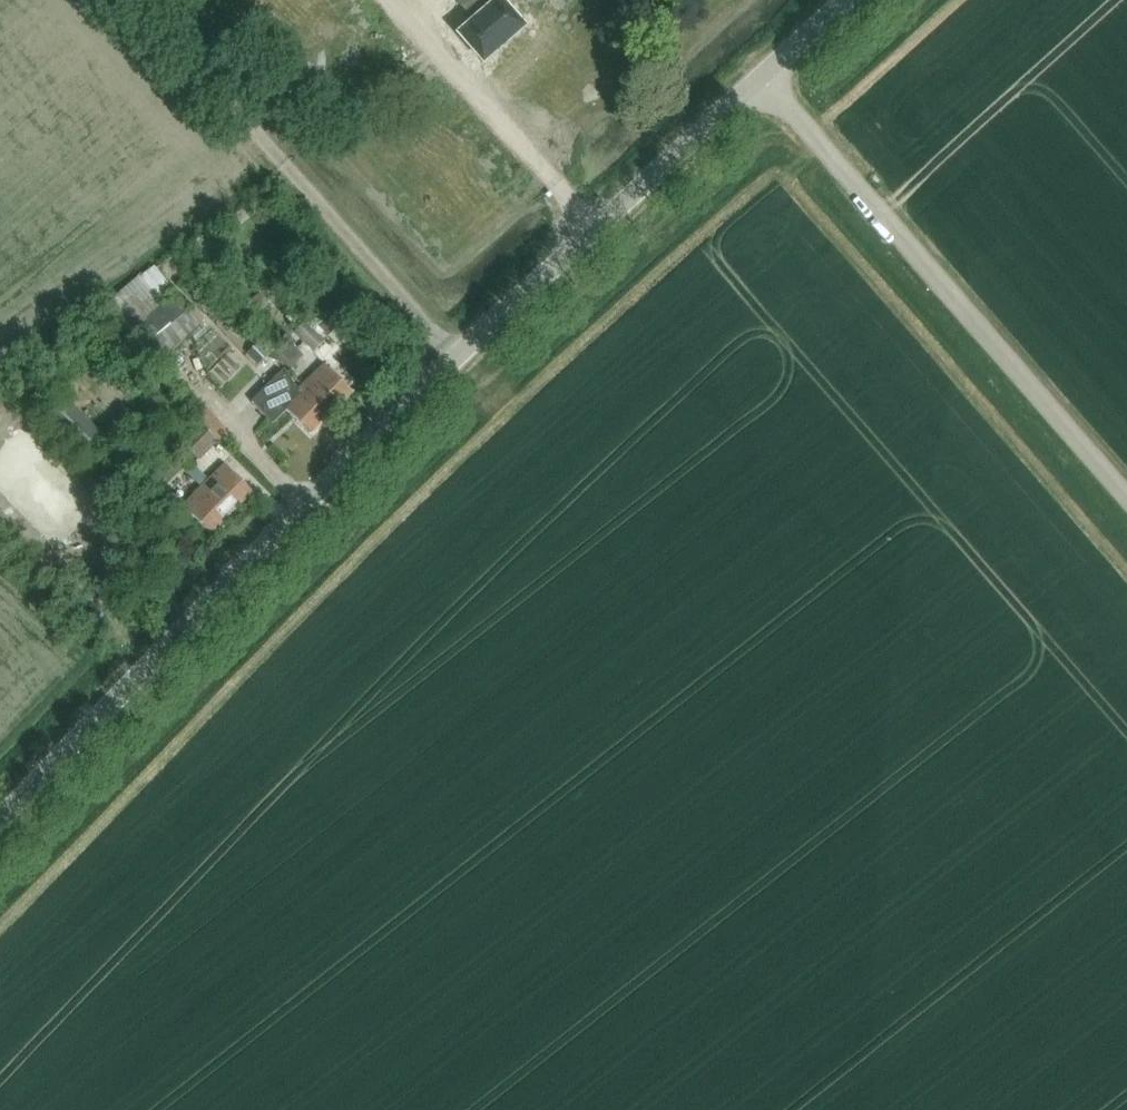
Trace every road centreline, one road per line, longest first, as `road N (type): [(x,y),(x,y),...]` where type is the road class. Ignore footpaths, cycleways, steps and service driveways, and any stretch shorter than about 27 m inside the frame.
road 1 (tertiary): [(0,815),(449,362),(847,0)]

